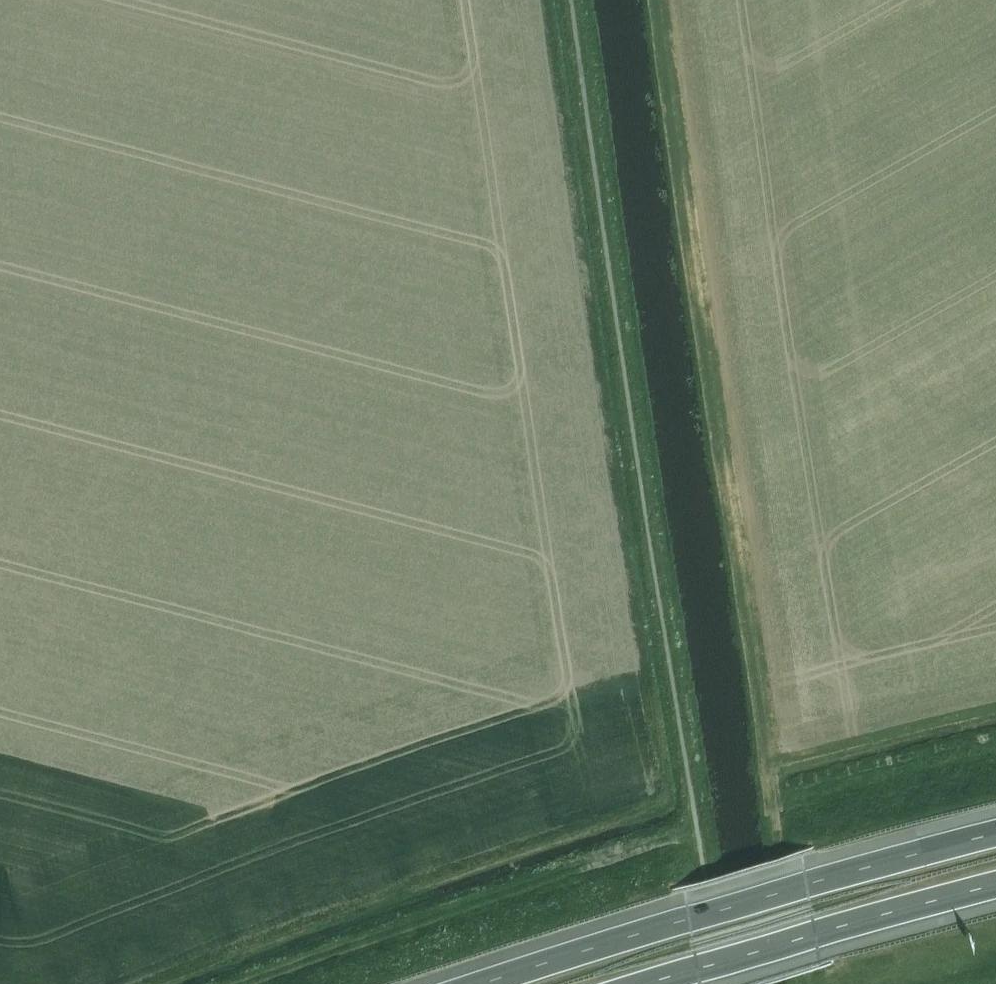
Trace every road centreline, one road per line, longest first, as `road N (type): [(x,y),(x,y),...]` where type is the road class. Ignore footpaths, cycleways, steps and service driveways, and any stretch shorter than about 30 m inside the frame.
road 1 (motorway): [(995,819),(453,983)]
road 2 (motorway): [(643,983),(995,884)]

